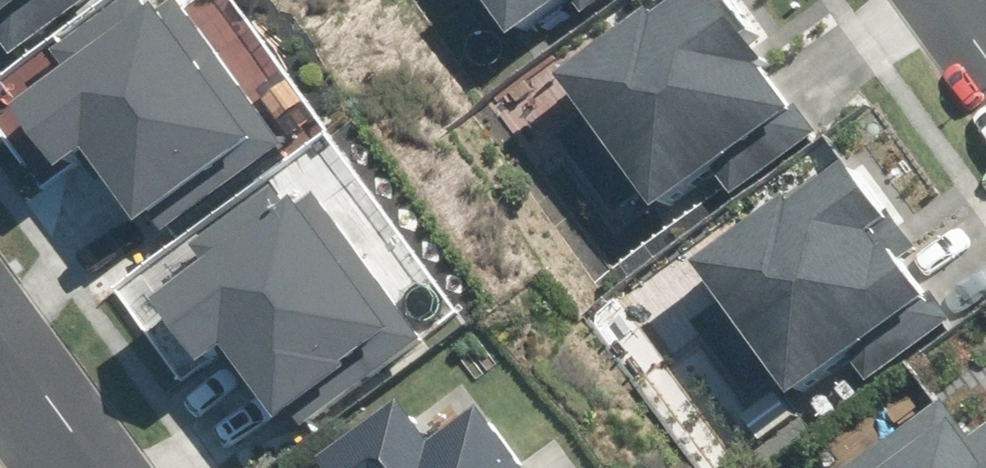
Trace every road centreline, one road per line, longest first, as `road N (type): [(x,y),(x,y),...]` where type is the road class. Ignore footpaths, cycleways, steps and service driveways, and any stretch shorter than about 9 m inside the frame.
road 1 (residential): [(94,467),(0,341)]

